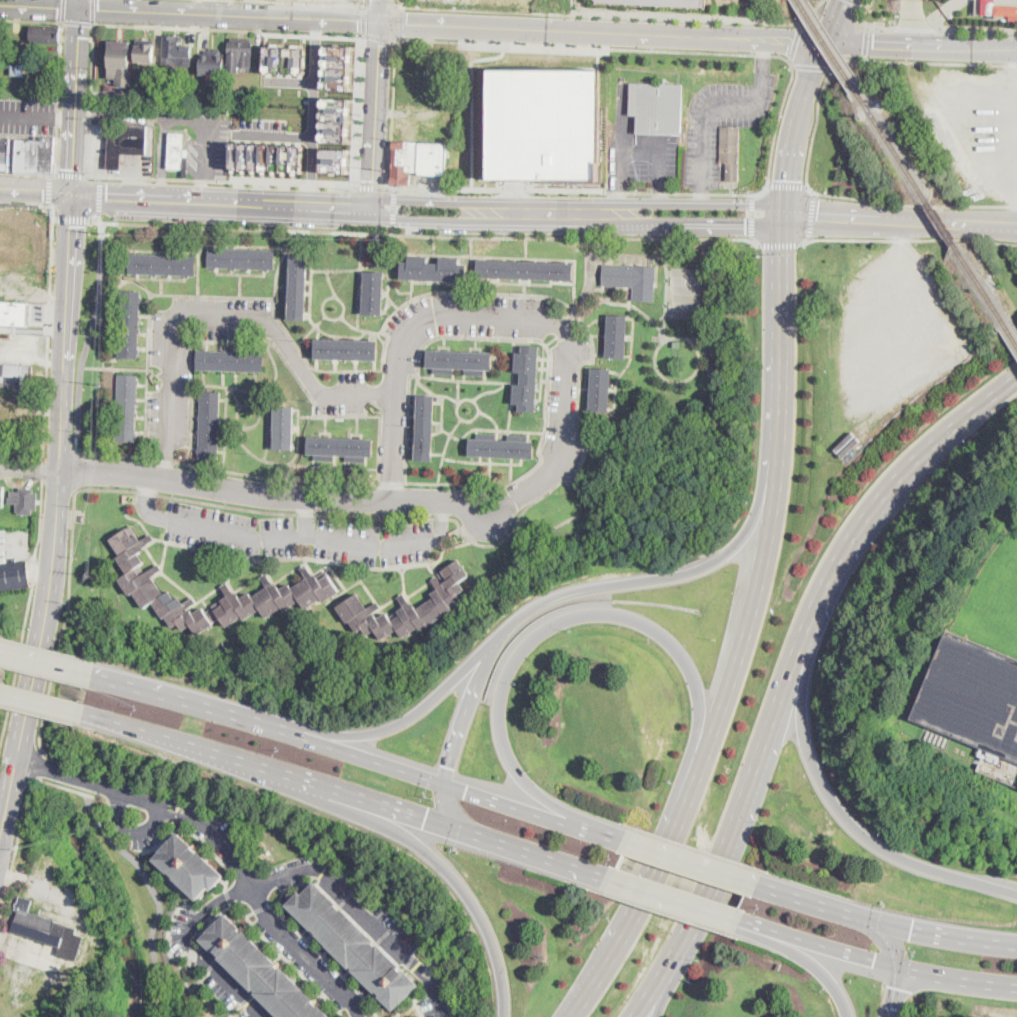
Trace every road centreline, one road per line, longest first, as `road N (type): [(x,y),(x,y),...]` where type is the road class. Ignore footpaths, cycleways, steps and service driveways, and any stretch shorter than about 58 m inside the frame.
road 1 (residential): [(392,499),(405,326),(437,310),(536,316),(558,325),(568,338),(564,436),(549,478),(502,505),(254,492),(119,473),(61,474)]
road 2 (secondary): [(822,44),(78,8)]
road 3 (primary): [(82,714),(608,876)]
road 4 (primary): [(622,840),(542,796),(511,759),(501,696),(521,651),(573,616),(637,620),(663,635),(691,671),(698,727)]
road 5 (residential): [(167,479),(171,355),(184,323),(232,314),(272,330),(317,391),(398,392)]
road 6 (primary): [(245,761),(393,829),(444,867),(492,941),(504,1016)]
road 7 (primary): [(783,436),(750,526),(716,560),(671,577),(565,594),(521,615),(496,640)]
road 8 (primary): [(783,436),(764,574),(690,800)]
road 9 (primary): [(1016,893),(892,854),(844,815),(808,750),(802,642)]
road 10 (primary): [(656,981),(720,860),(802,642)]
road 11 (primary): [(802,642),(869,514),(933,446),(1016,378)]
road 12 (secondary): [(17,760),(53,580),(61,474)]
road 13 (secondary): [(375,209),(659,217)]
road 14 (secondary): [(61,474),(73,193)]
road 15 (primary): [(496,640),(419,711),(384,730),(345,735),(259,726)]
road 16 (primary): [(1016,947),(912,931),(756,885)]
road 17 (residential): [(251,888),(312,868),(323,872),(432,982),(444,1016)]
road 18 (primary): [(783,220),(783,436)]
road 19 (residential): [(375,209),(384,0)]
road 20 (residential): [(251,888),(193,923),(188,942),(265,1016)]
road 21 (secondary): [(1016,51),(822,44)]
road 22 (primary): [(444,784),(259,726)]
road 23 (primary): [(622,840),(444,784)]
road 24 (secondary): [(78,8),(73,193)]
road 25 (secondary): [(191,201),(375,209)]
road 26 (primary): [(822,44),(796,125),(783,220)]
road 27 (secondary): [(783,220),(961,223)]
road 28 (primary): [(259,726),(92,679)]
road 29 (residential): [(178,808),(17,760)]
road 30 (residential): [(358,1016),(251,888)]
road 31 (primary): [(738,922),(898,969)]
road 32 (primary): [(690,800),(621,943)]
road 33 (primary): [(496,640),(444,784)]
road 34 (primary): [(738,922),(810,962),(848,1016)]
road 35 (primary): [(756,885),(622,840)]
road 36 (primary): [(608,876),(738,922)]
road 37 (primary): [(898,969),(1016,988)]

